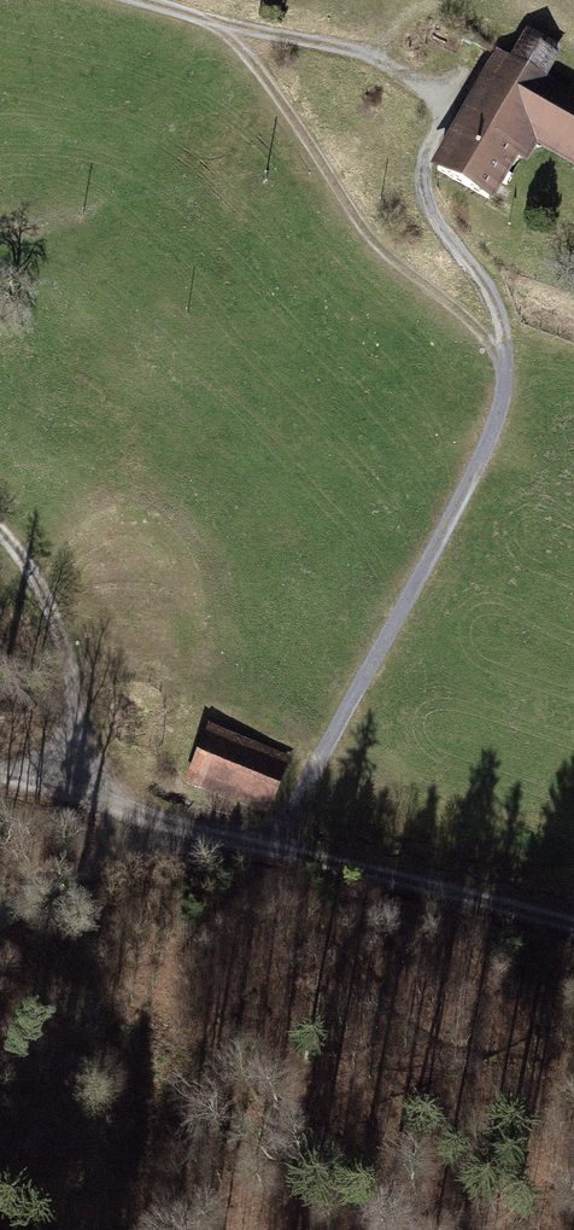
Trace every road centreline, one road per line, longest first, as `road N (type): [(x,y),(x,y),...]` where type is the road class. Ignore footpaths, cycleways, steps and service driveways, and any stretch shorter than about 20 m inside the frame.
road 1 (track): [(0,767),(71,781),(174,826),(573,932)]
road 2 (track): [(275,848),(491,442),(504,368)]
road 3 (track): [(504,368),(490,344),(362,229),(272,81),(221,26)]
road 4 (track): [(0,532),(49,609),(70,680),(71,781)]
road 5 (track): [(174,826),(0,918)]
road 6 (track): [(221,26),(382,54)]

